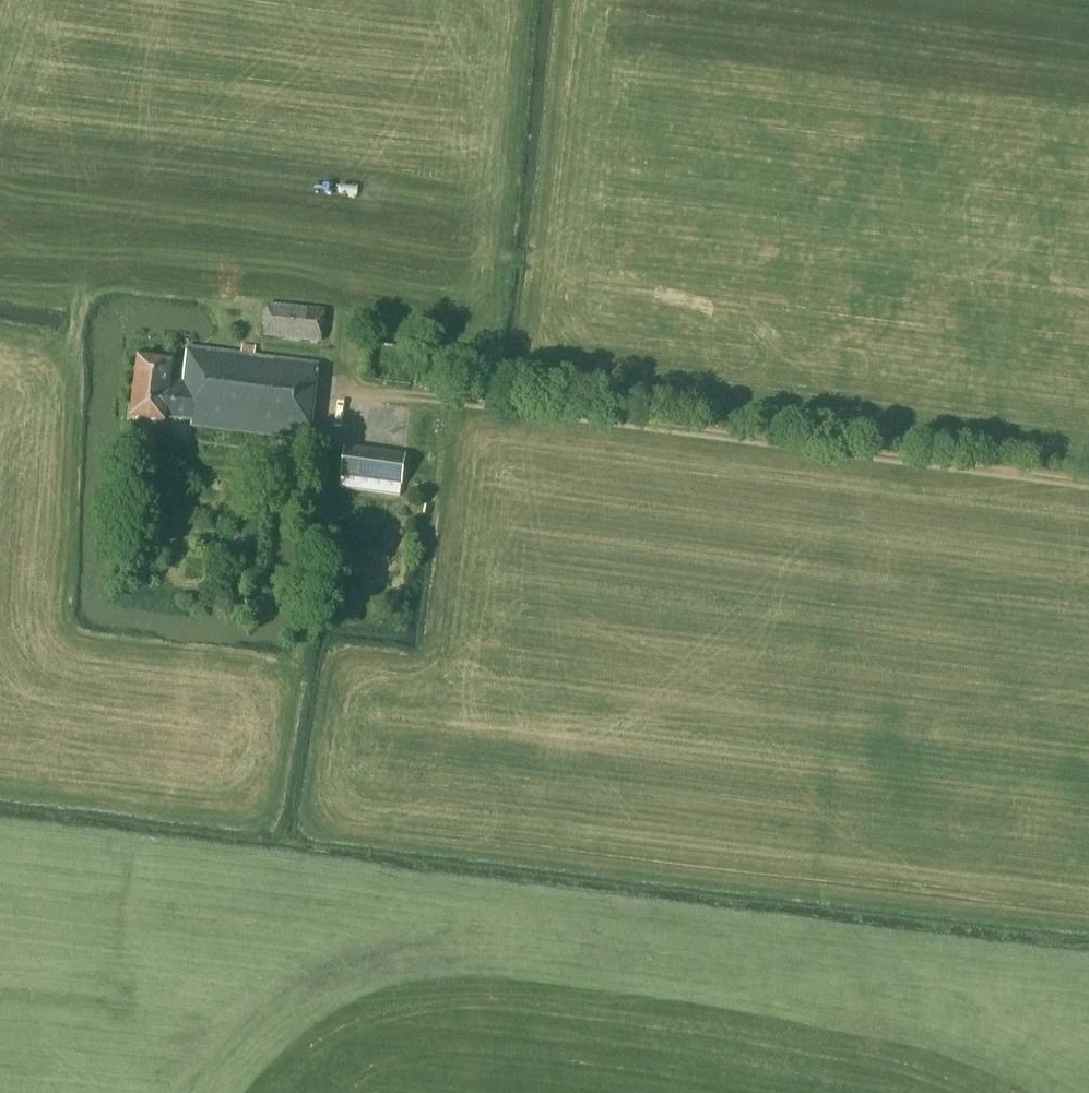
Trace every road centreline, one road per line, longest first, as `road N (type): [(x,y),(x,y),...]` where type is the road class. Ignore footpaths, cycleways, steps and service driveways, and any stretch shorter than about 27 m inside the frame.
road 1 (track): [(1088,485),(374,389)]

